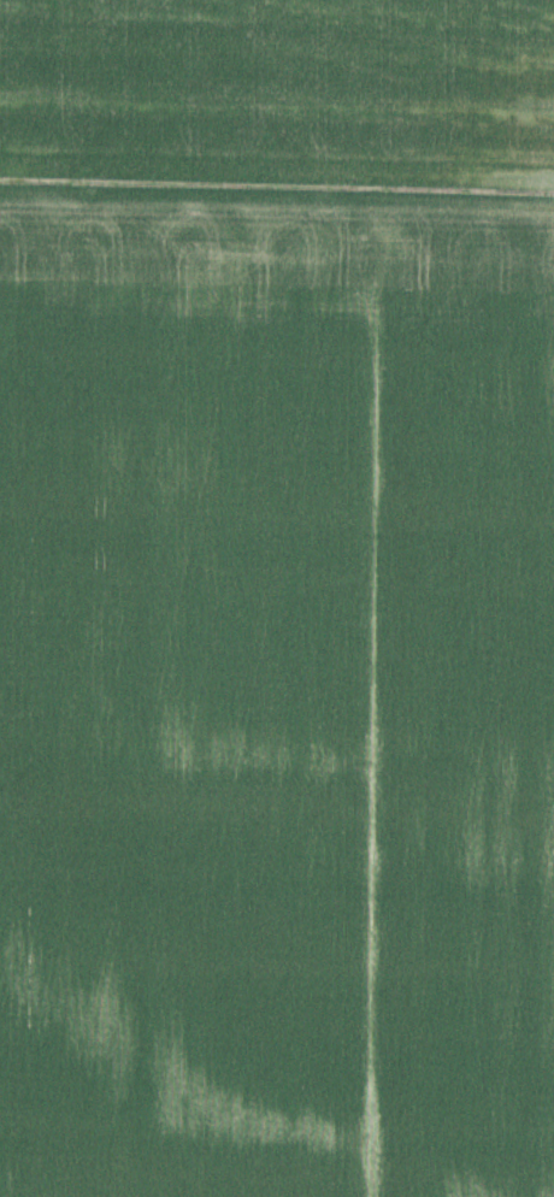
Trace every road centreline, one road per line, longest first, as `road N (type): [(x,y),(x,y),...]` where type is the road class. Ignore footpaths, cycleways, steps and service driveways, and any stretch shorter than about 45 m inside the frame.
road 1 (residential): [(0,193),(468,214)]

